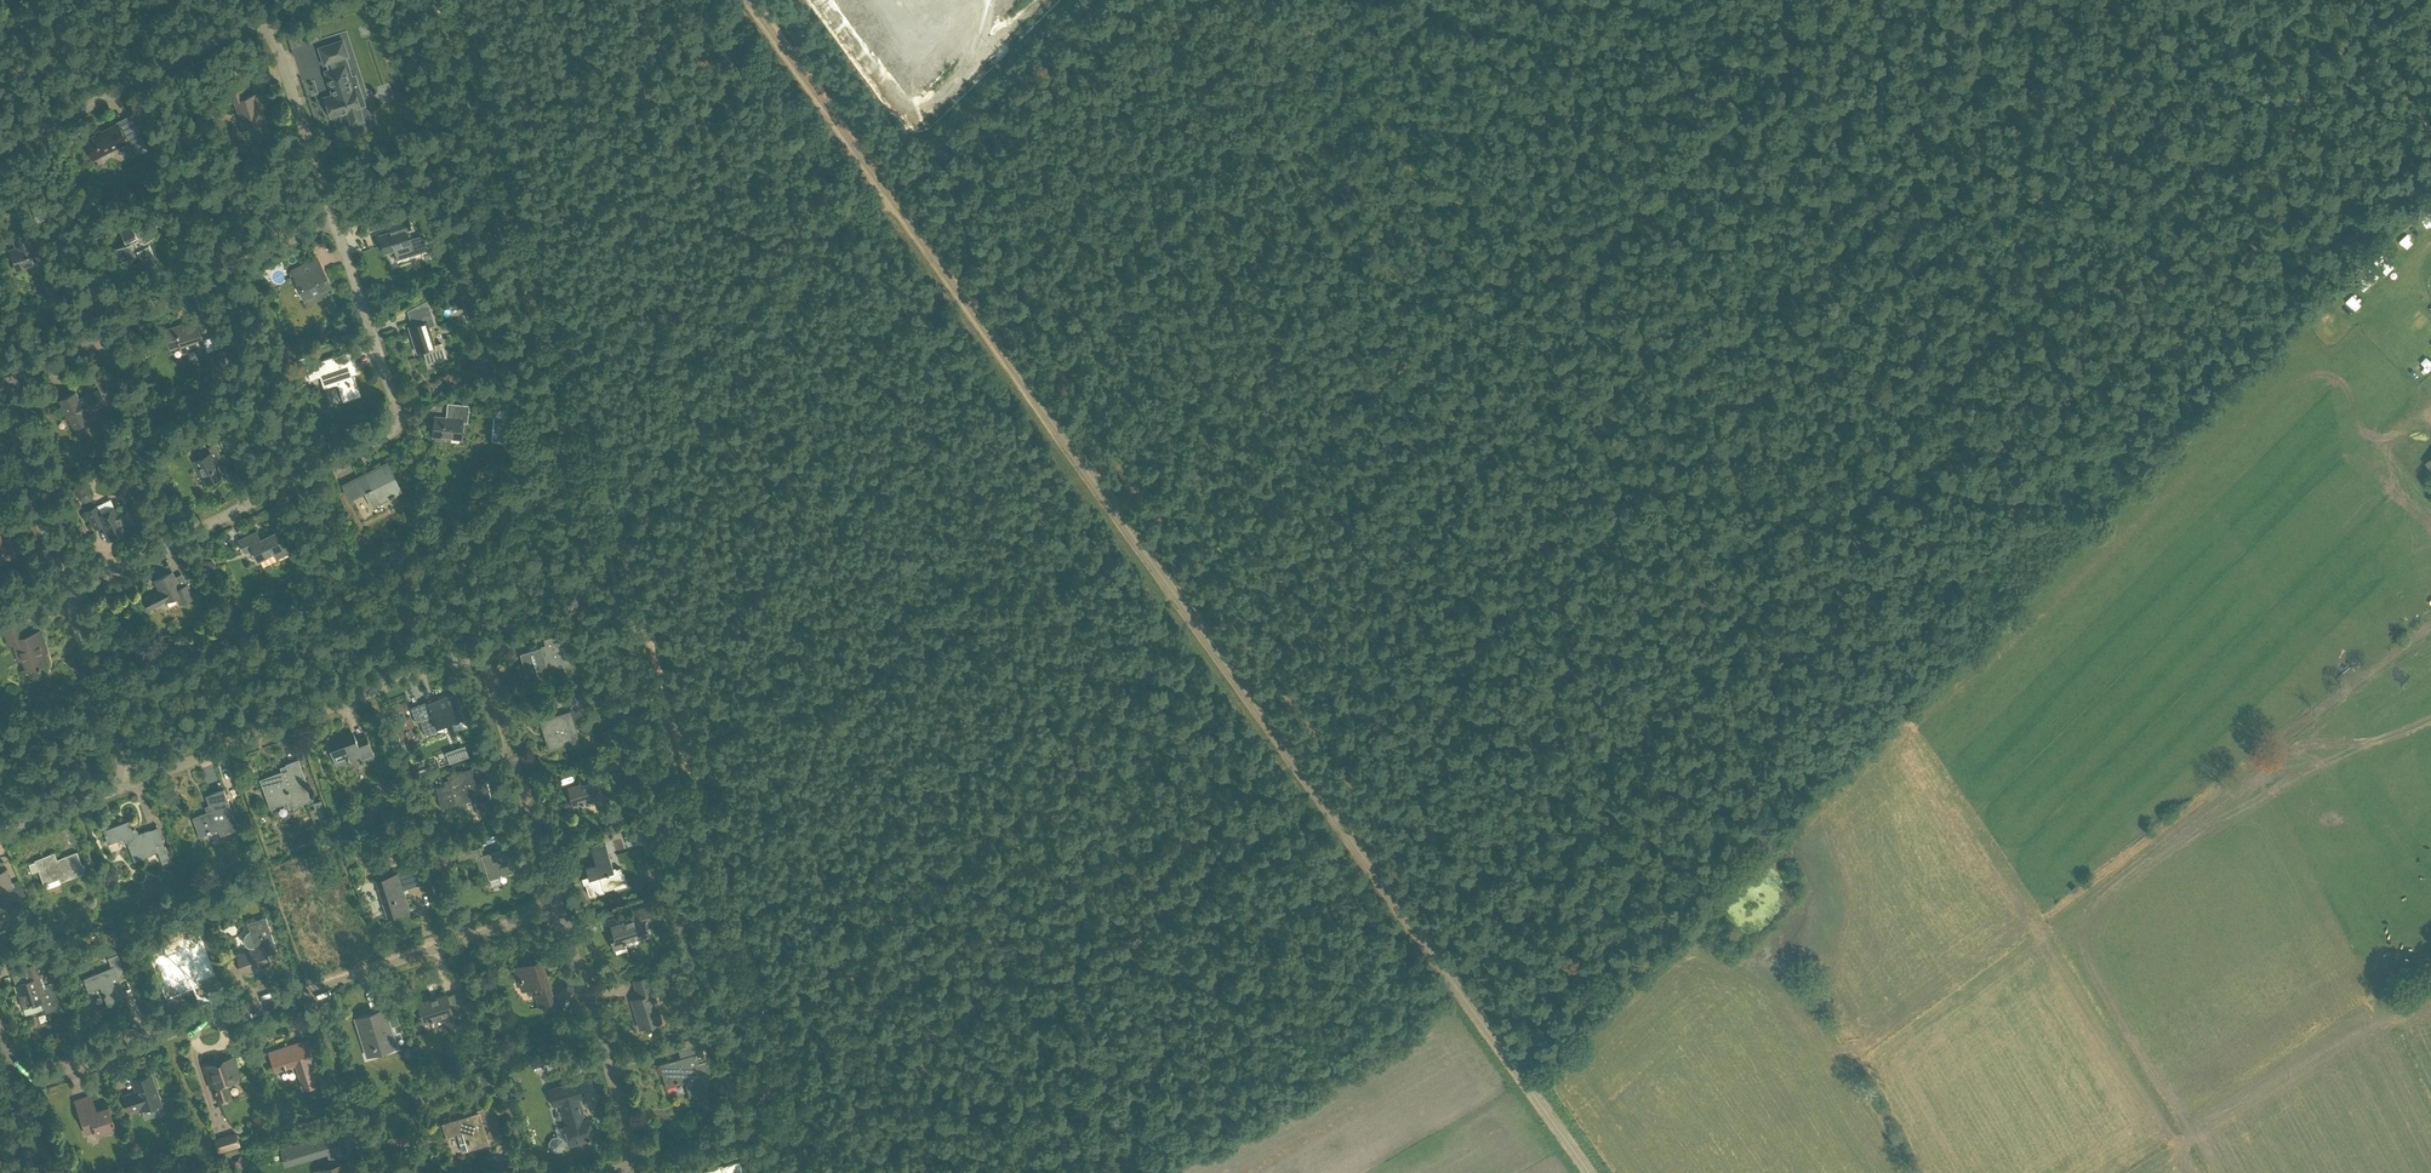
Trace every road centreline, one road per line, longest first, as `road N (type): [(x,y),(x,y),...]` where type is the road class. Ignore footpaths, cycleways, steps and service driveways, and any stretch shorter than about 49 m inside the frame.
road 1 (track): [(804,1172),(622,584),(454,0)]
road 2 (residential): [(559,909),(49,1076),(29,1078),(0,1029)]
road 3 (residential): [(67,595),(389,436),(397,407),(332,219)]
road 4 (residential): [(332,219),(263,24),(250,22),(0,153)]
road 5 (residential): [(128,785),(477,653)]
road 6 (residential): [(0,383),(332,219)]
road 7 (residential): [(559,909),(477,653)]
road 8 (residential): [(637,1163),(559,909)]
road 9 (residential): [(67,595),(0,403)]
road 10 (residential): [(113,738),(67,595)]
road 11 (residential): [(0,834),(128,785)]

